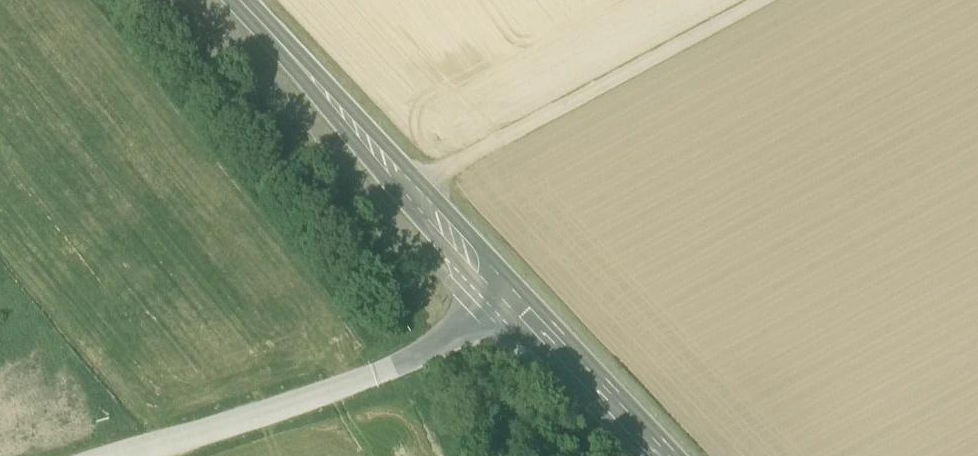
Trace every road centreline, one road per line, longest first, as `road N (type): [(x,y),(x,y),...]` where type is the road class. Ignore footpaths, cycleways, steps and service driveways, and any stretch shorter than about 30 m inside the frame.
road 1 (tertiary): [(516,306),(237,0)]
road 2 (unclassified): [(516,306),(373,375),(137,455)]
road 3 (track): [(412,189),(763,0)]
road 4 (tertiary): [(656,455),(516,306)]

